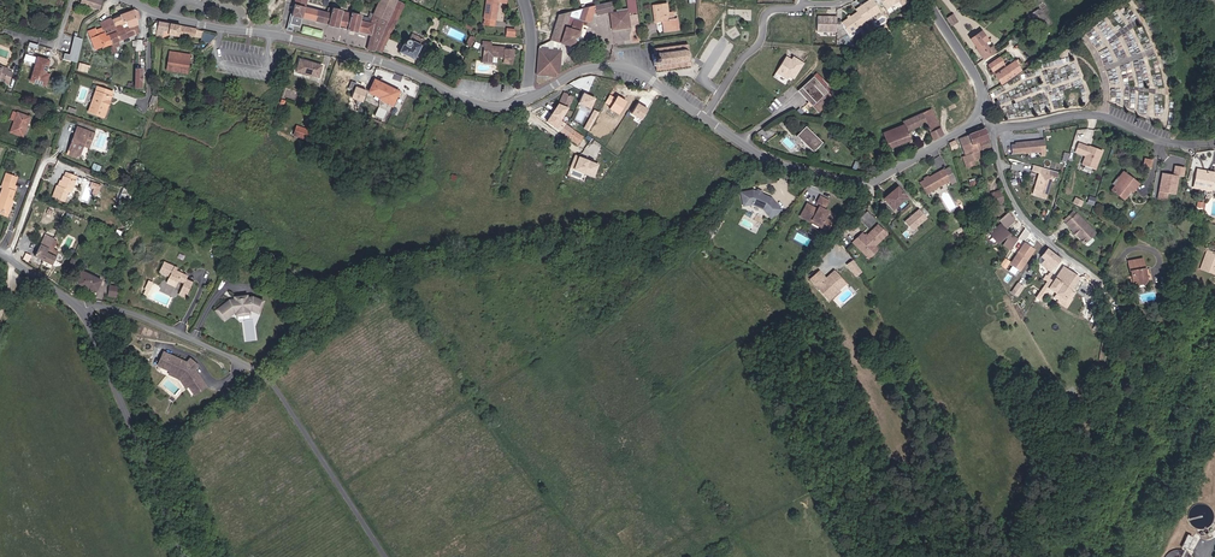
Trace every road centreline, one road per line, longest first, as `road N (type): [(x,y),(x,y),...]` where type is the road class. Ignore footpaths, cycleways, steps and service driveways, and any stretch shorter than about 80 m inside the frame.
road 1 (unclassified): [(528,100),(486,106),(388,63),(174,18),(128,0)]
road 2 (unclassified): [(0,252),(78,305),(188,556)]
road 3 (unclassified): [(984,113),(874,182),(853,182),(756,154),(705,117)]
road 4 (track): [(388,556),(259,368)]
road 5 (unclassified): [(995,129),(1094,115),(1159,140),(1214,143)]
road 6 (unclassified): [(705,117),(616,67),(583,69),(528,100)]
road 7 (residential): [(705,117),(760,43),(766,13),(801,2)]
road 8 (unclassified): [(984,113),(975,74),(929,0)]

